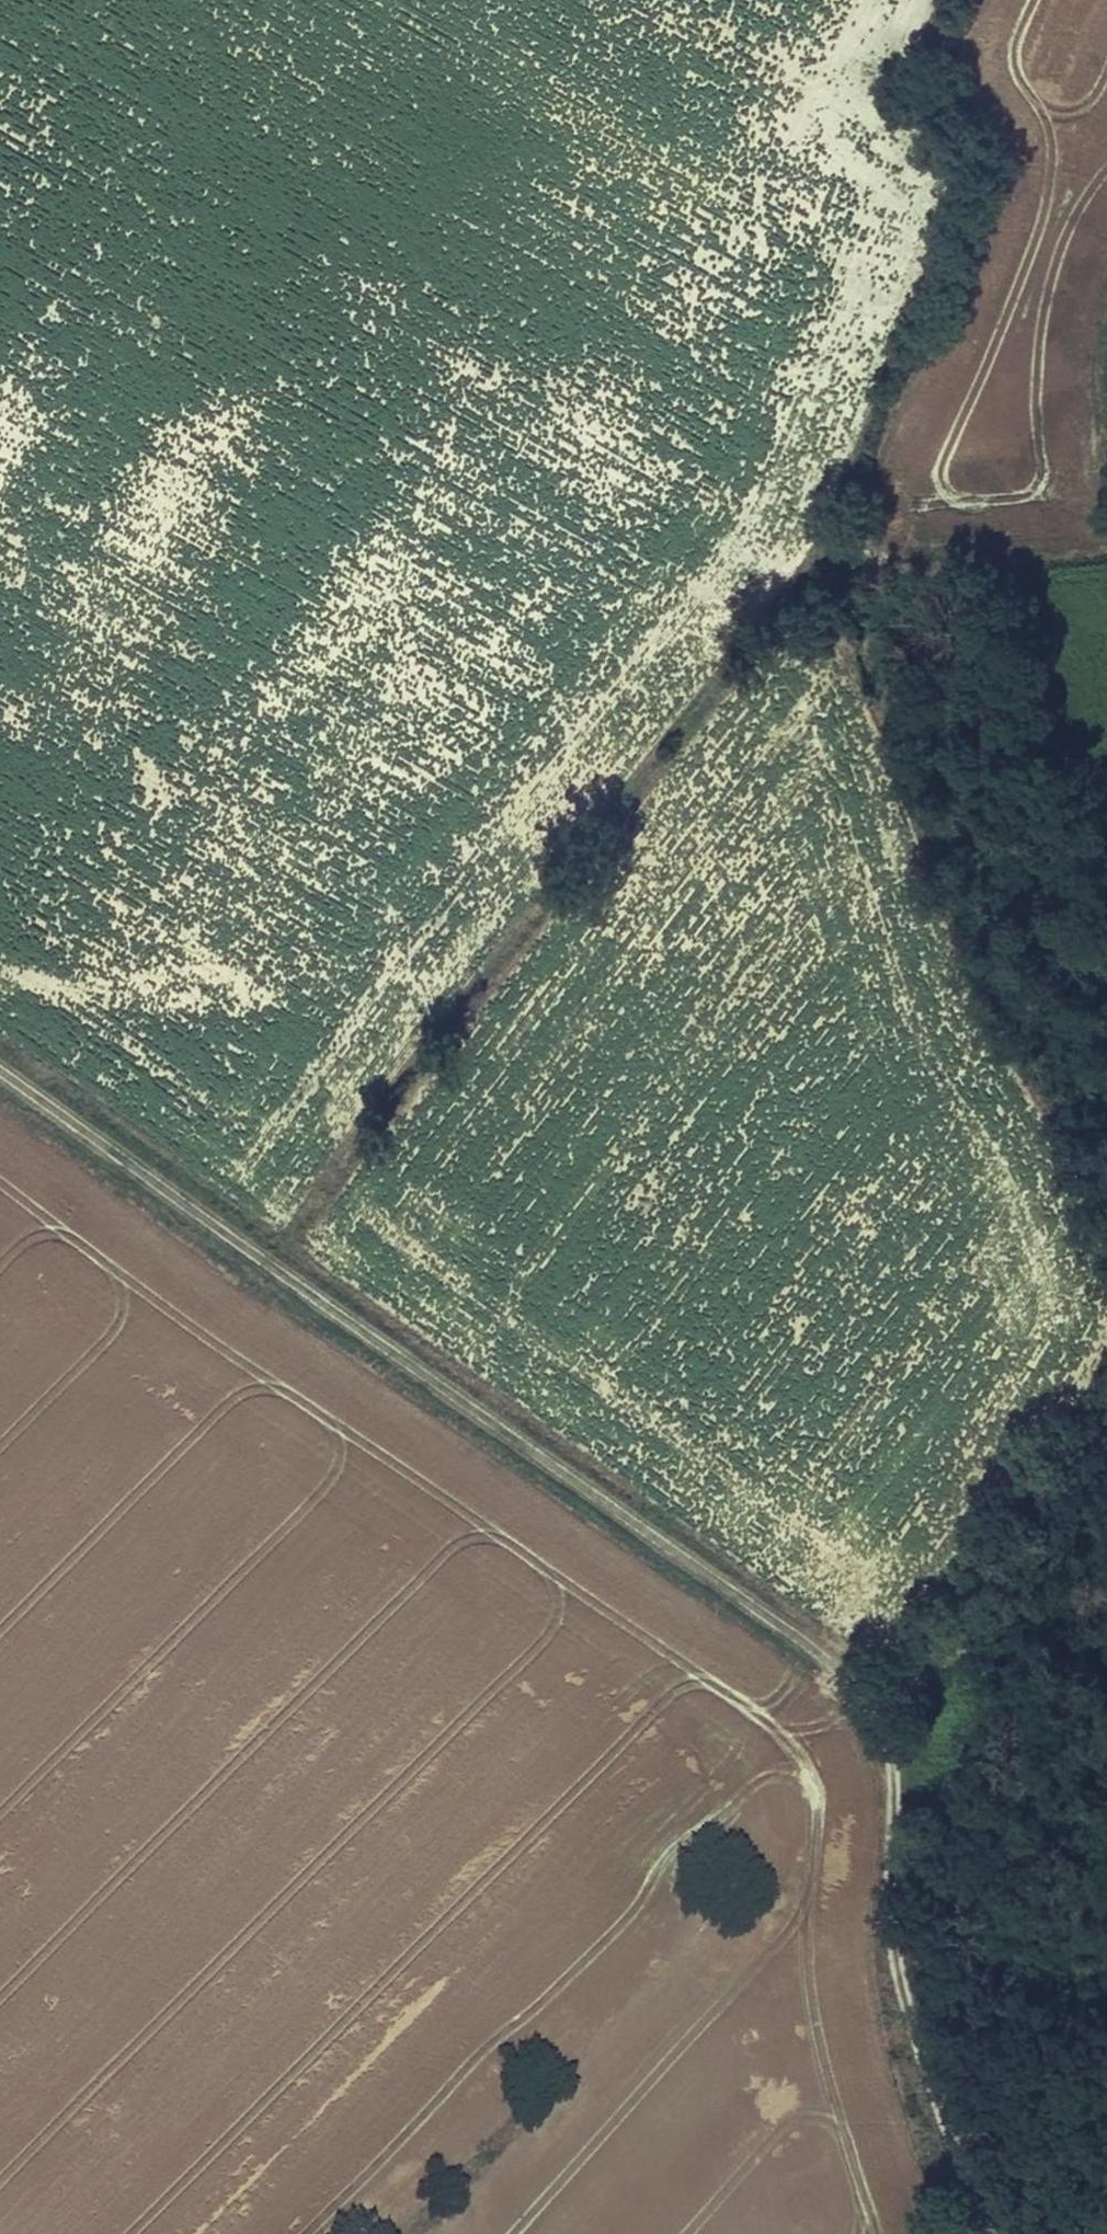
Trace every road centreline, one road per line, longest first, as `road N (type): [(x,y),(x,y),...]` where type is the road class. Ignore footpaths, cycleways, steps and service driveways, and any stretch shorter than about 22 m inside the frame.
road 1 (track): [(877,1706),(0,1061)]
road 2 (track): [(988,2233),(905,2004),(890,1761),(877,1706)]

